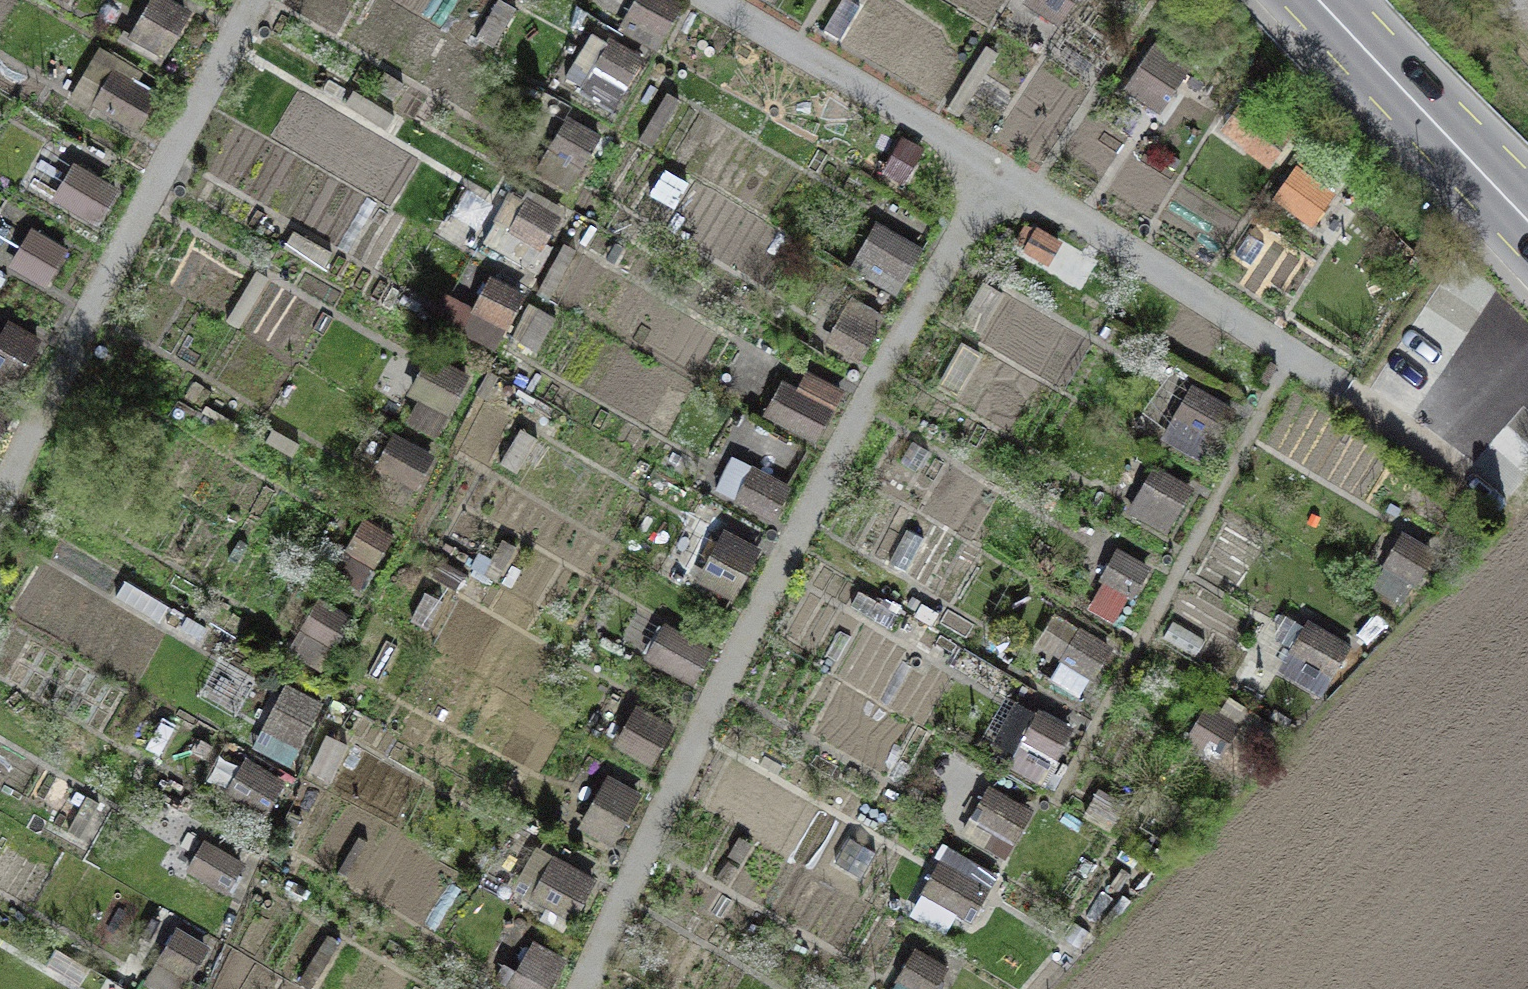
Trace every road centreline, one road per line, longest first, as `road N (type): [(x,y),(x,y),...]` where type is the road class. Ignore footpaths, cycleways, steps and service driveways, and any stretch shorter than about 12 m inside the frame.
road 1 (secondary): [(1527,217),(1319,0)]

